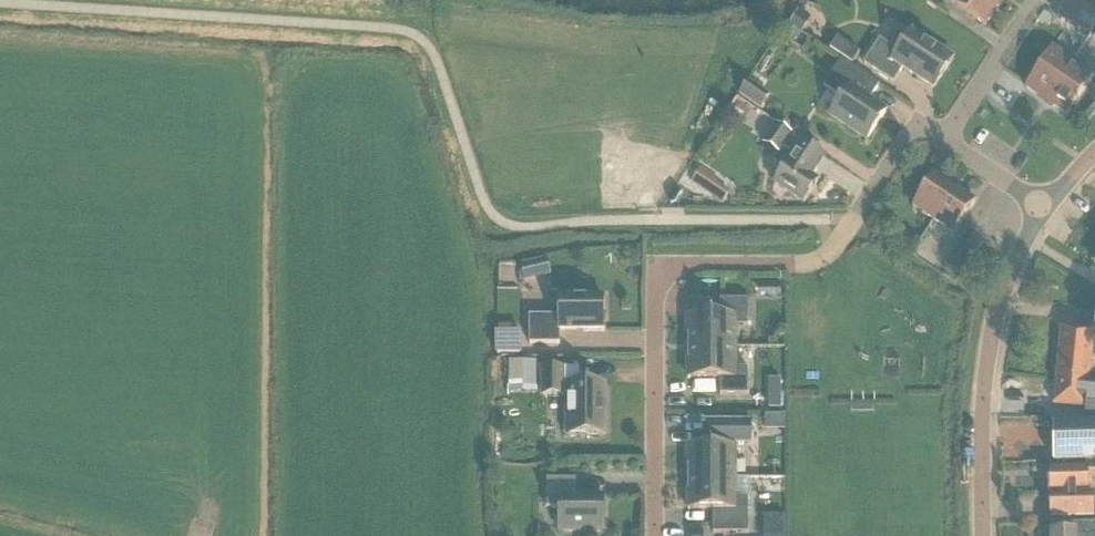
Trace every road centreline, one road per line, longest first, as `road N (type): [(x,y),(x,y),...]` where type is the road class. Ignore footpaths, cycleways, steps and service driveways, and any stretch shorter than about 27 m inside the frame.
road 1 (residential): [(857,218),(834,253),(816,261),(657,268),(655,535)]
road 2 (tertiary): [(984,535),(989,365),(1005,294),(1043,202)]
road 3 (residential): [(950,137),(1038,0)]
road 4 (residential): [(857,218),(917,118),(950,137)]

